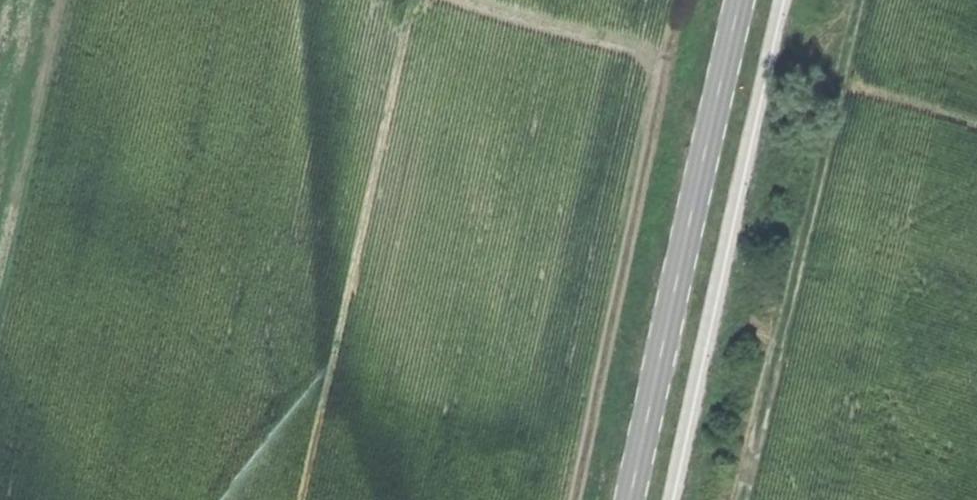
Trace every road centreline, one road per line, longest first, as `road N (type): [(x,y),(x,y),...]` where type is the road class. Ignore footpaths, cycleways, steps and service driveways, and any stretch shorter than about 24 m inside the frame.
road 1 (track): [(742,499),(864,0)]
road 2 (track): [(571,499),(687,0)]
road 3 (secondary): [(630,499),(740,0)]

